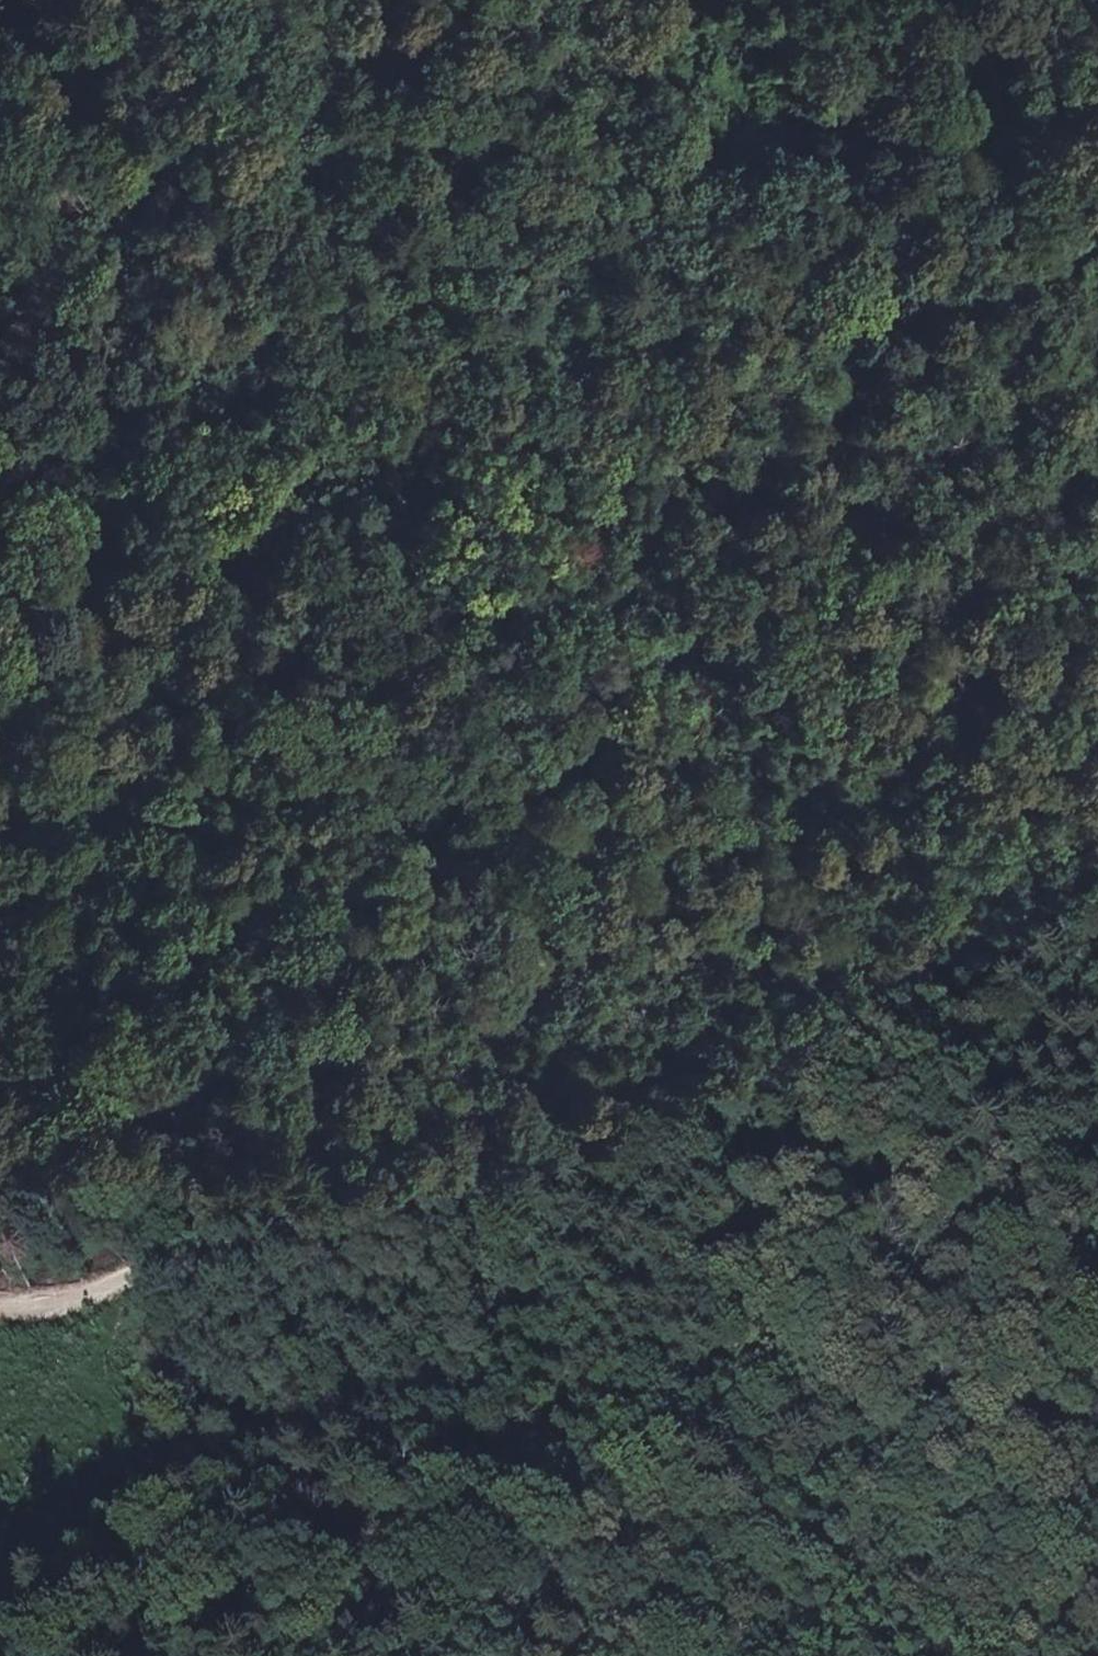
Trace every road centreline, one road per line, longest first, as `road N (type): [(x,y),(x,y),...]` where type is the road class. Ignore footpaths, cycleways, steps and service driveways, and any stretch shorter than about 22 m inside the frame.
road 1 (track): [(0,1315),(102,1301),(198,1257),(263,1238),(418,1226),(534,1234),(692,1287),(830,1370),(967,1515),(1057,1655)]
road 2 (track): [(1097,1297),(1001,1138)]

